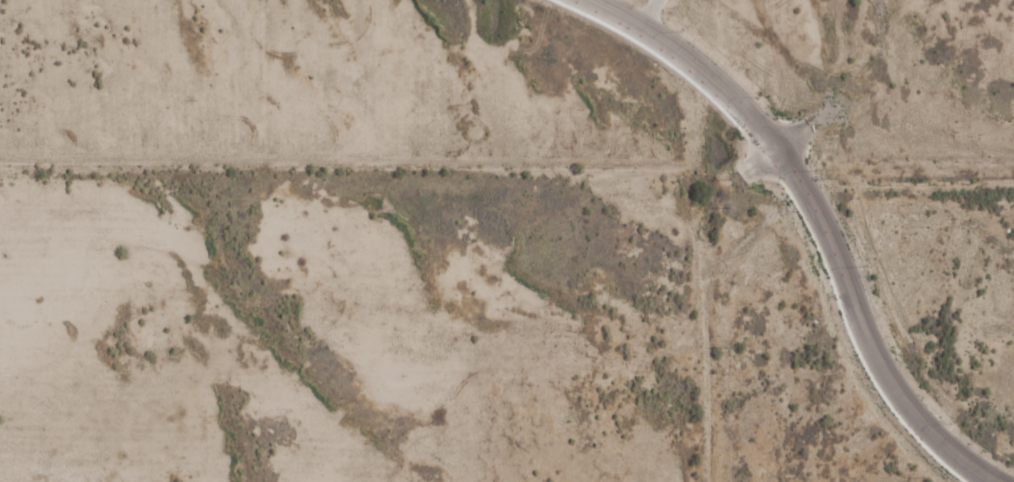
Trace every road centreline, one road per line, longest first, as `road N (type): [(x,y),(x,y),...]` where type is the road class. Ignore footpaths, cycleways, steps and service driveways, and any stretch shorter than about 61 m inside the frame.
road 1 (tertiary): [(995,481),(929,432),(894,390),(812,206),(758,129),(688,62),(587,0)]

